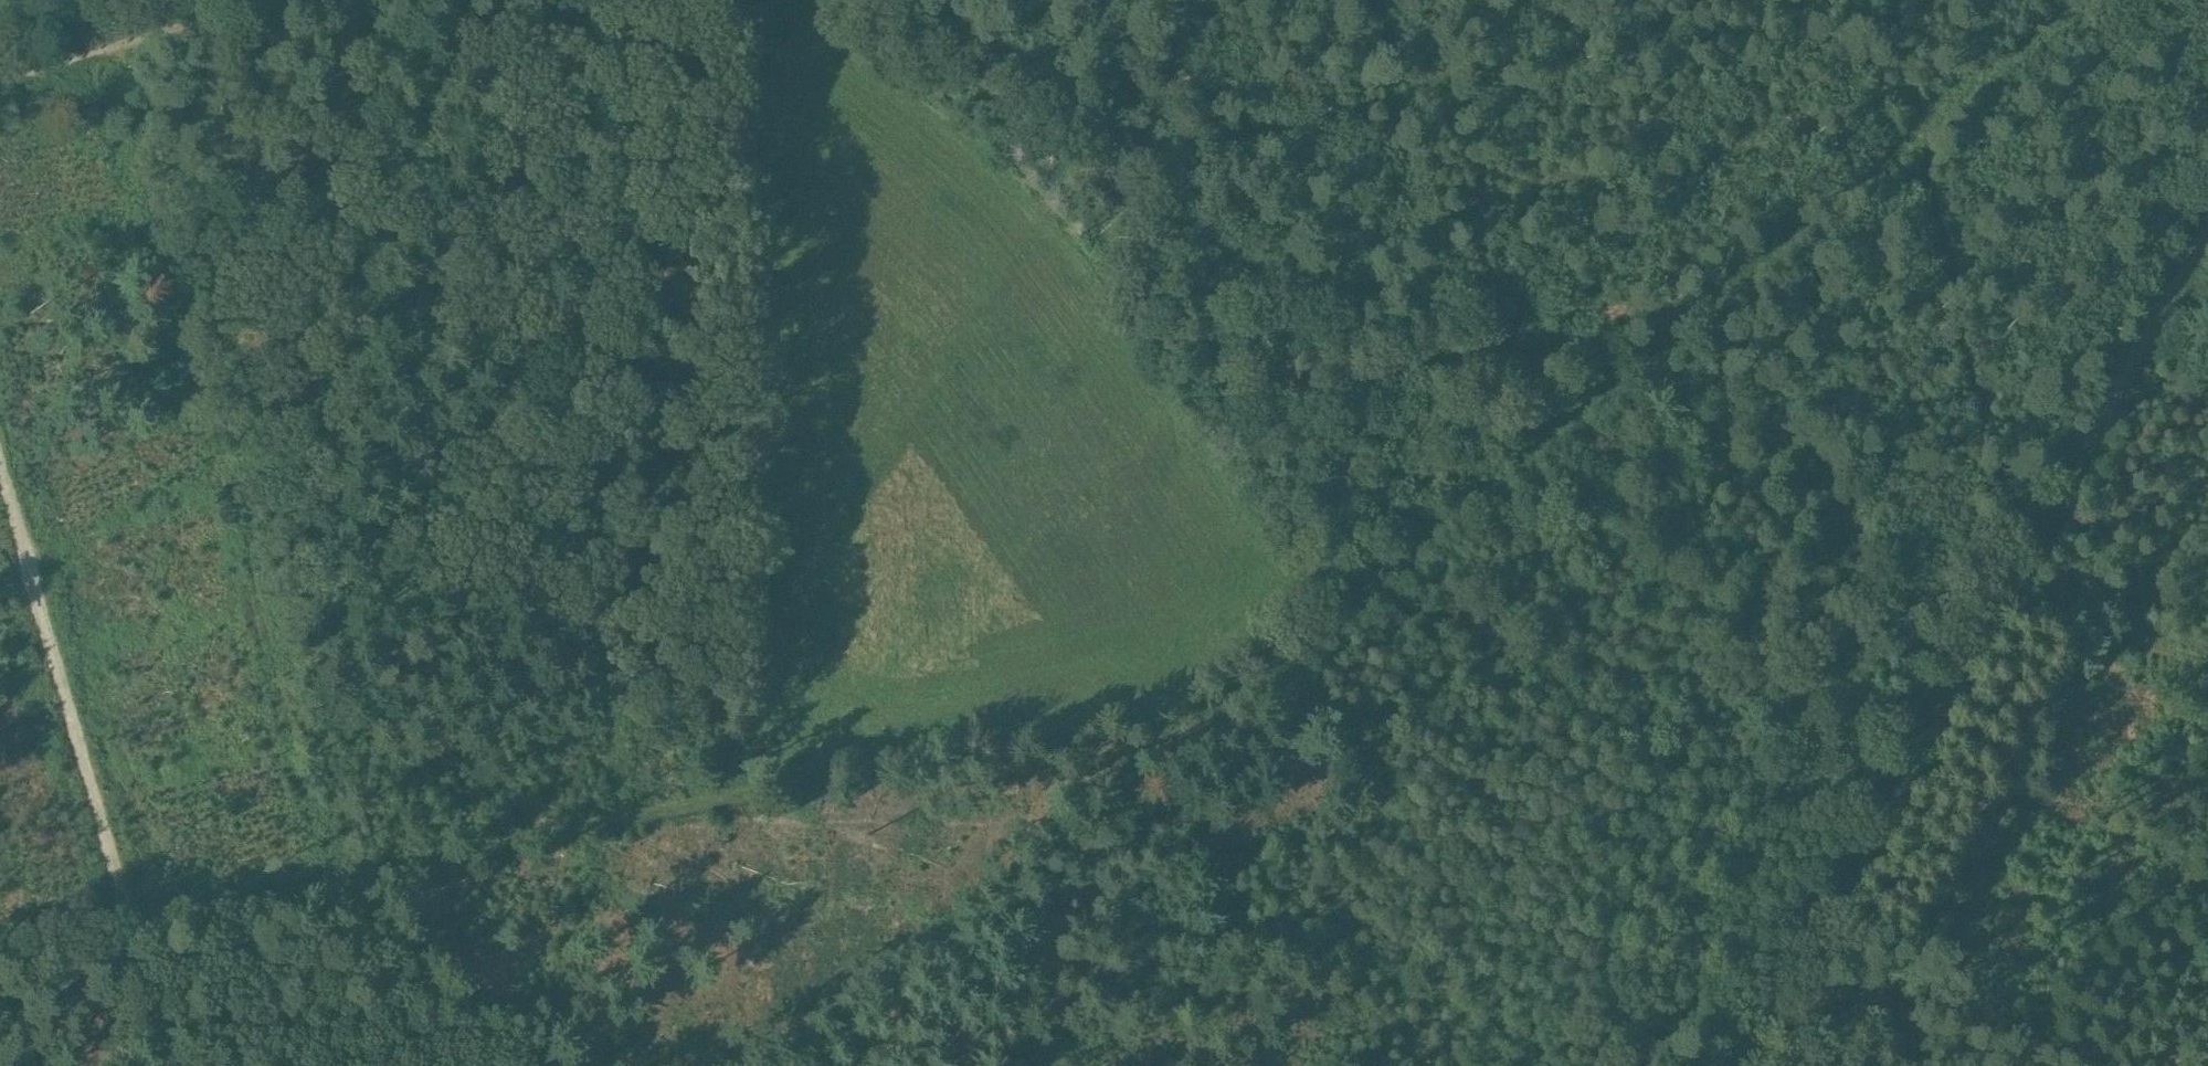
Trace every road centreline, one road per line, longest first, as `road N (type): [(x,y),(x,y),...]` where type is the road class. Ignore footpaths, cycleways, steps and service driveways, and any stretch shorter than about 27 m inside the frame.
road 1 (track): [(2207,229),(1738,1065)]
road 2 (track): [(169,1065),(0,459)]

